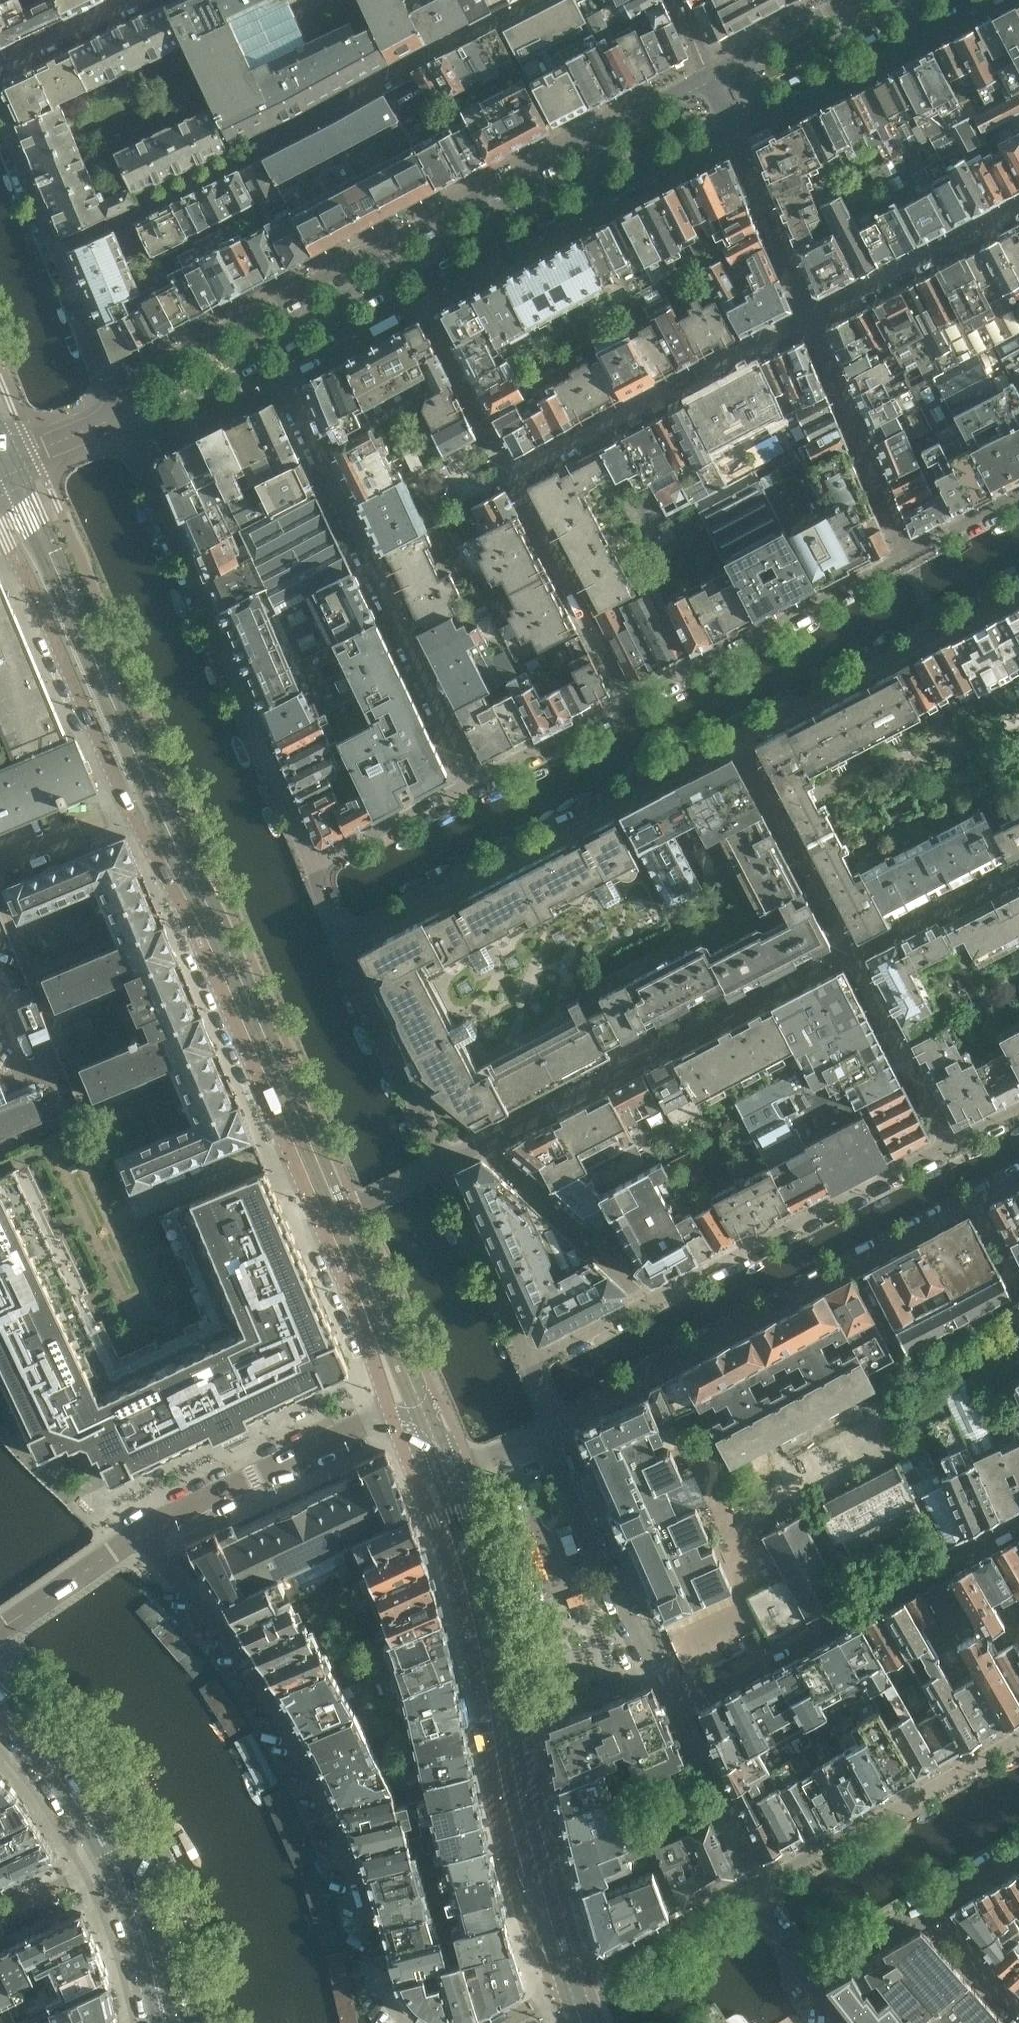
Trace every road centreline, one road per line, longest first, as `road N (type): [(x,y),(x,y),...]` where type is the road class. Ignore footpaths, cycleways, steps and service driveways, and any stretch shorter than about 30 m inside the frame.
road 1 (residential): [(0,526),(31,577),(130,806),(195,924),(322,1224)]
road 2 (residential): [(348,949),(1018,592)]
road 3 (residential): [(709,77),(130,379),(116,396)]
road 4 (residential): [(407,2022),(386,1991),(347,1859),(303,1753),(237,1651),(143,1536)]
road 5 (residential): [(418,1481),(455,1583),(525,1925),(555,1995)]
road 6 (residential): [(557,1425),(1018,1176)]
road 7 (residential): [(950,1148),(529,1353)]
road 8 (residential): [(129,431),(308,857)]
road 9 (residential): [(446,1166),(852,957)]
road 10 (residential): [(472,776),(278,368)]
road 11 (residential): [(679,1708),(1018,1523)]
road 12 (residential): [(419,297),(731,133)]
road 13 (residential): [(808,315),(511,476)]
road 14 (residential): [(517,1782),(487,1612),(446,1470)]
road 15 (residential): [(905,555),(622,703)]
road 16 (residential): [(557,1425),(679,1708)]
road 17 (residential): [(1018,1737),(757,1886)]
road 18 (residential): [(731,133),(983,0)]
road 19 (residential): [(393,1412),(143,1536)]
road 20 (residential): [(808,315),(905,555)]
road 21 (residential): [(511,476),(622,703)]
road 22 (residential): [(806,1980),(1018,1852)]
road 23 (residential): [(348,949),(446,1166)]
road 24 (residential): [(1018,206),(808,315)]
road 25 (residential): [(852,957),(950,1148)]
road 26 (residential): [(757,1886),(570,1985)]
road 27 (unclassified): [(570,1985),(517,1782)]
road 28 (residential): [(529,1353),(446,1166)]
road 29 (residential): [(419,297),(511,476)]
road 30 (residential): [(322,1224),(393,1412)]
road 31 (residential): [(808,315),(731,133)]
road 32 (residential): [(679,1708),(757,1886)]
road 33 (primary): [(112,1857),(49,1760),(0,1704)]
road 34 (residential): [(852,957),(1018,872)]
road 35 (residential): [(472,776),(308,857)]
road 36 (primary): [(165,2022),(143,1934),(112,1857)]
road 37 (residential): [(622,703),(472,776)]
road 38 (residential): [(855,0),(709,77)]
road 39 (residential): [(129,431),(153,433),(278,368)]
road 40 (residential): [(278,368),(419,297)]
road 41 (residential): [(141,0),(3,63)]
road 42 (residential): [(446,1166),(322,1224)]
road 43 (residential): [(0,1629),(107,1556)]
road 44 (residential): [(1018,496),(905,555)]
road 45 (residential): [(112,1857),(0,1913)]

